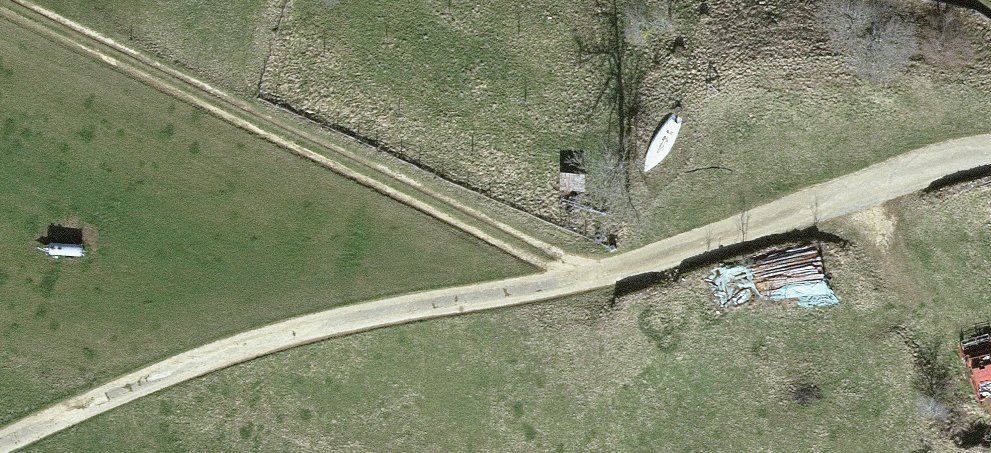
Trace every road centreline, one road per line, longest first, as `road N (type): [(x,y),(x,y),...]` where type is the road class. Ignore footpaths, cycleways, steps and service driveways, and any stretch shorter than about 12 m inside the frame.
road 1 (track): [(0,3),(592,277),(313,331),(185,367),(0,452)]
road 2 (unclassified): [(990,153),(592,277)]

